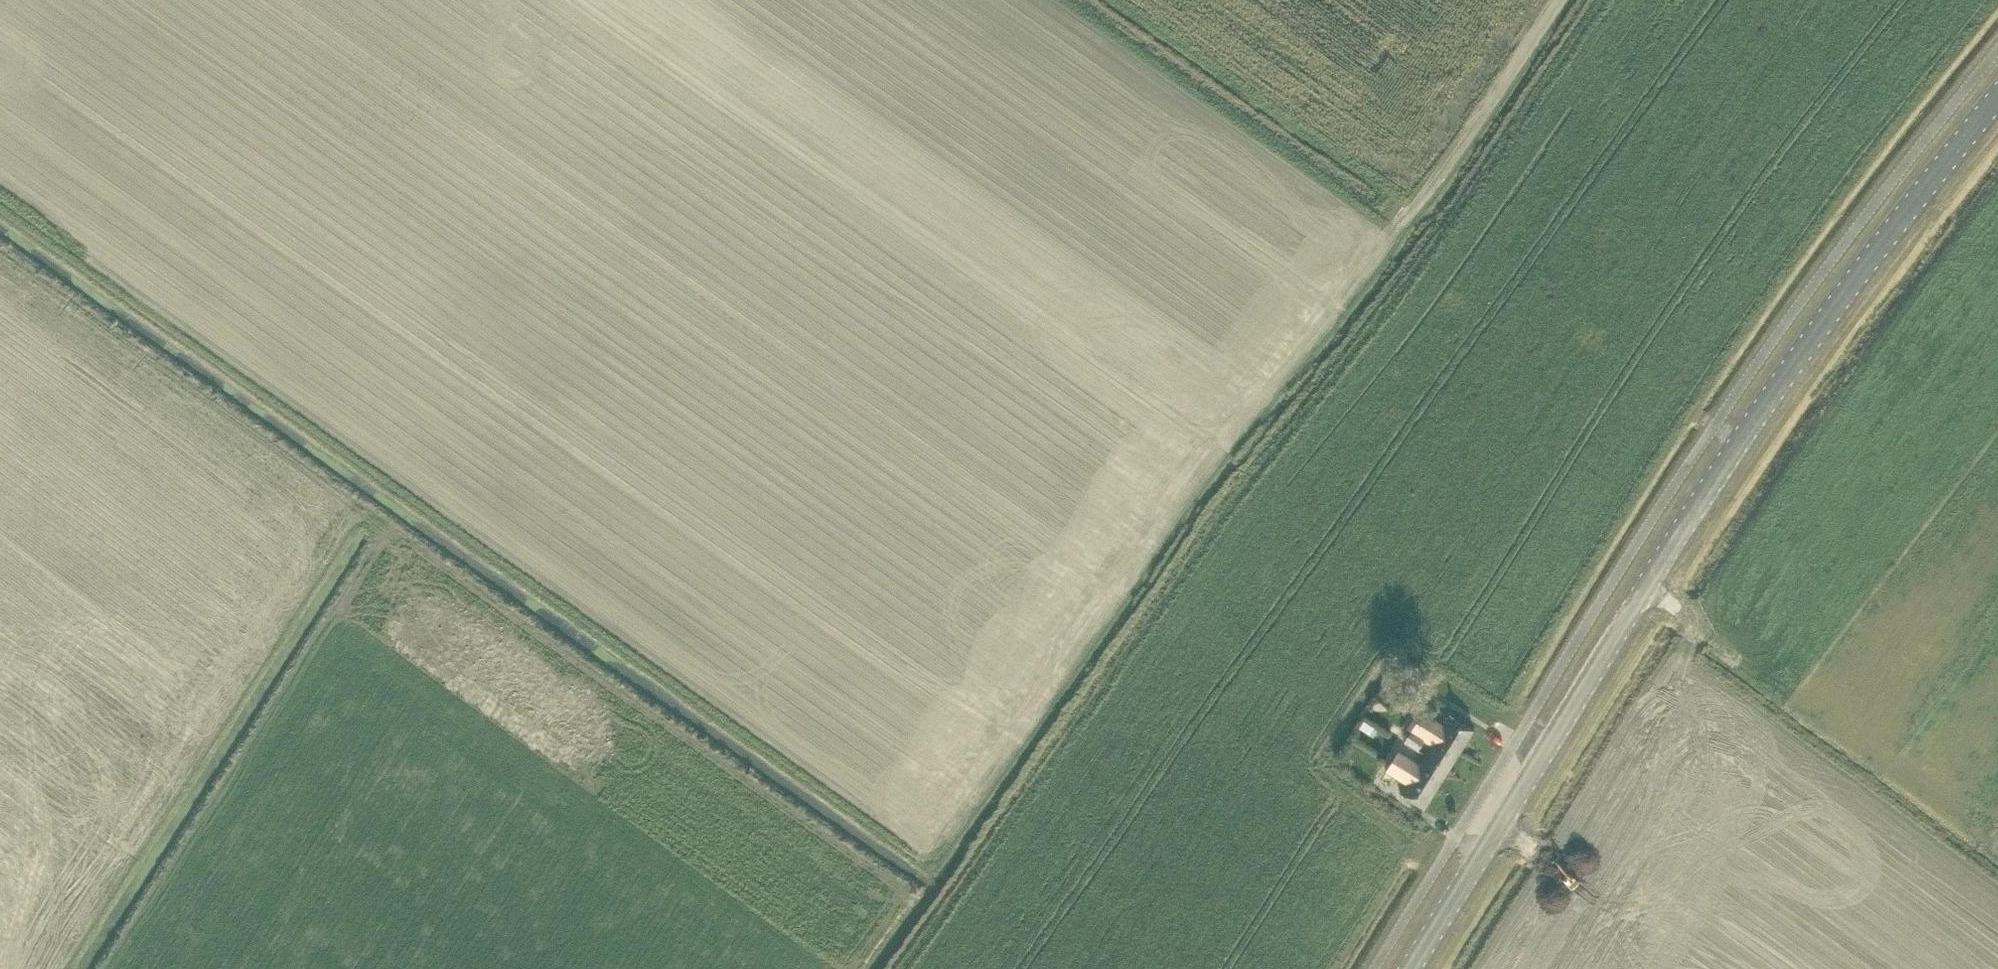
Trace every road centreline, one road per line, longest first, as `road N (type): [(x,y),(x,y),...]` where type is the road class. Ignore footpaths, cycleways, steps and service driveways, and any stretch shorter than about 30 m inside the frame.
road 1 (primary): [(1409,968),(1713,480),(1830,313),(1997,97)]

